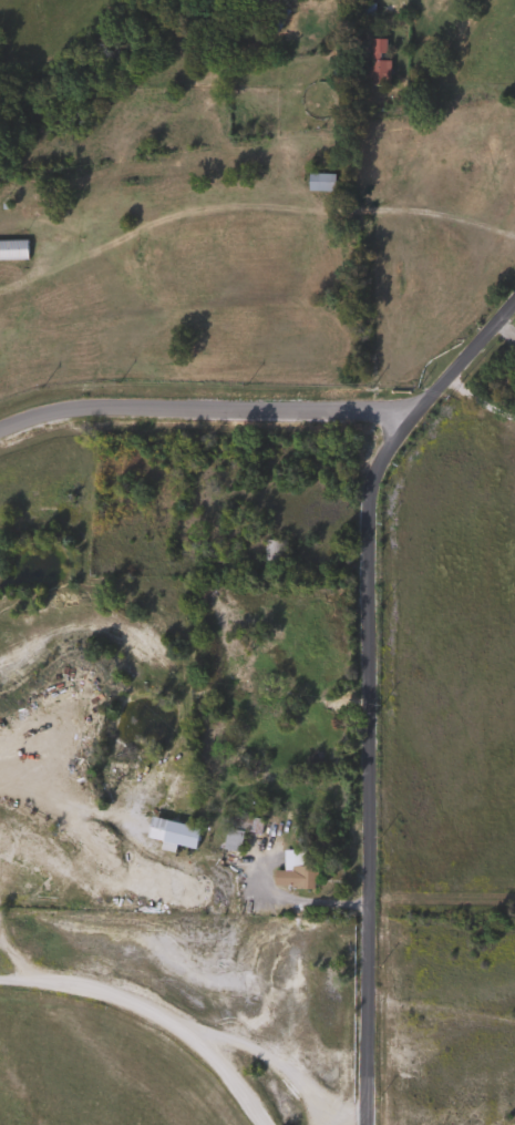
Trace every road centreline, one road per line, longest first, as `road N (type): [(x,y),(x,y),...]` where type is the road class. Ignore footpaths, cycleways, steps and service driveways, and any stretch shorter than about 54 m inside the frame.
road 1 (residential): [(361,1124),(364,491),(426,385),(514,291)]
road 2 (residential): [(426,385),(63,407),(0,419)]
road 3 (residential): [(262,1124),(185,1033),(122,999),(0,980)]

